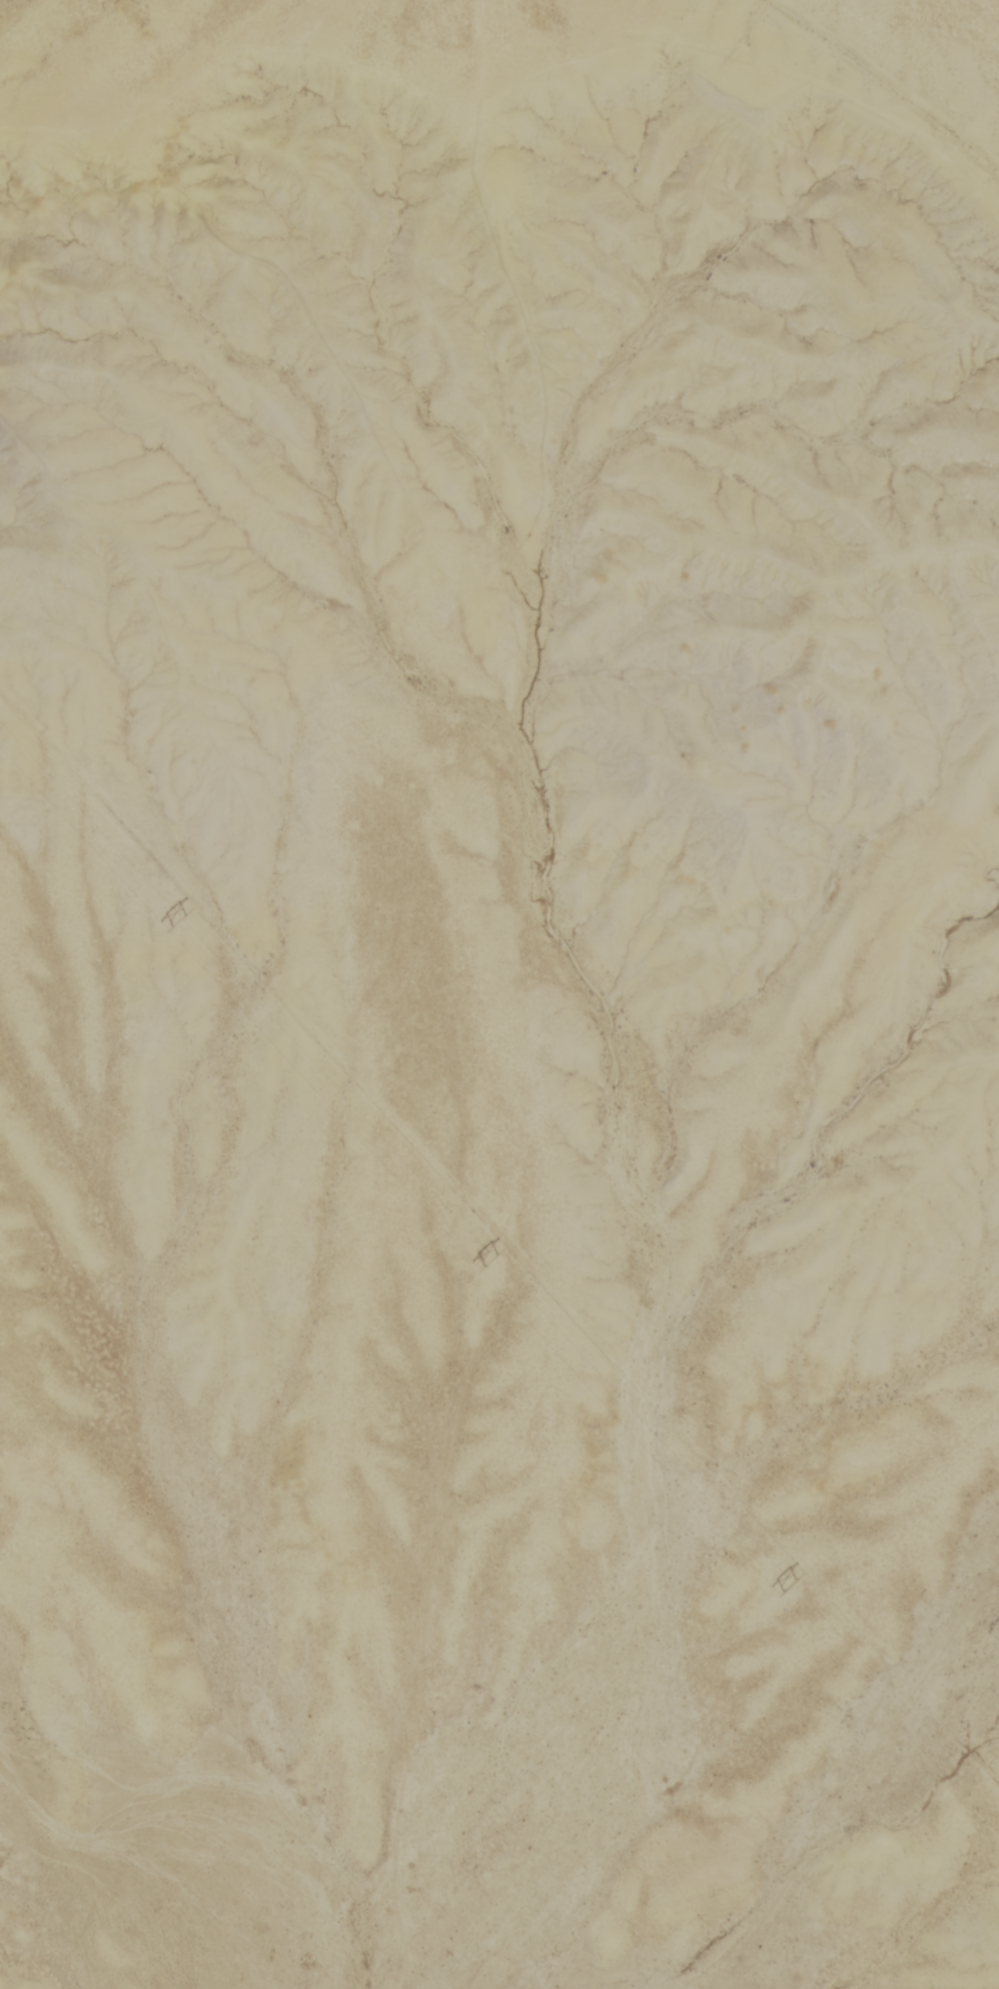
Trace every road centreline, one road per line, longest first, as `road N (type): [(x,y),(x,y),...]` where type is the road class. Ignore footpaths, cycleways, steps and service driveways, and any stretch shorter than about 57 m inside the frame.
road 1 (track): [(776,0),(998,163)]

